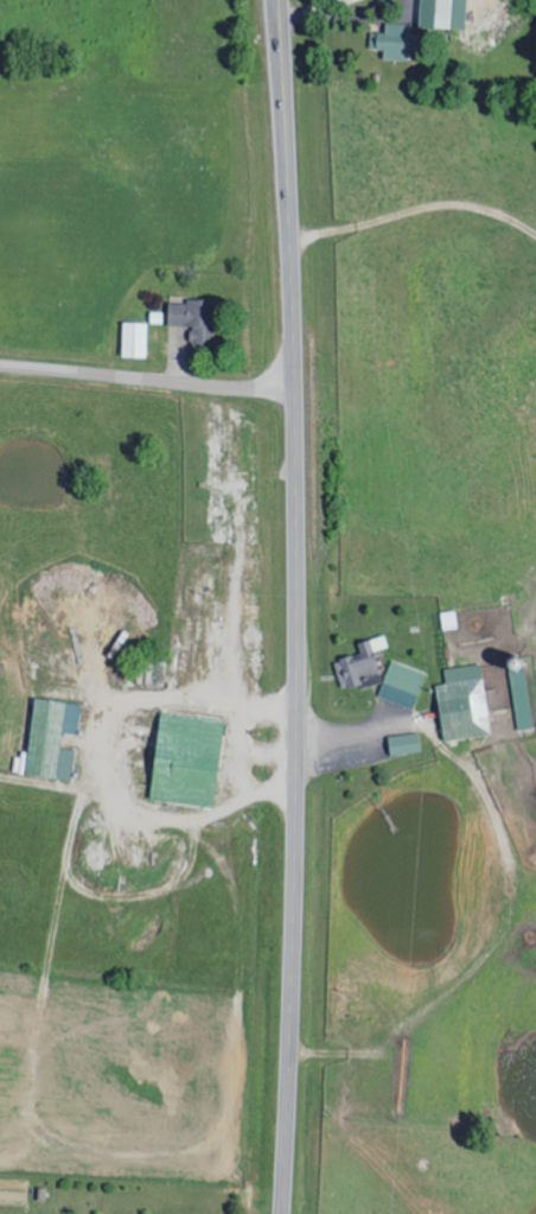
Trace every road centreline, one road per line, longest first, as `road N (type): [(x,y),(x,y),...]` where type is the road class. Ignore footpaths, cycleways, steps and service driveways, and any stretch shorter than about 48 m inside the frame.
road 1 (primary): [(283,1213),(298,891),(296,388)]
road 2 (primary): [(296,388),(282,0)]
road 3 (tertiary): [(296,388),(0,366)]

